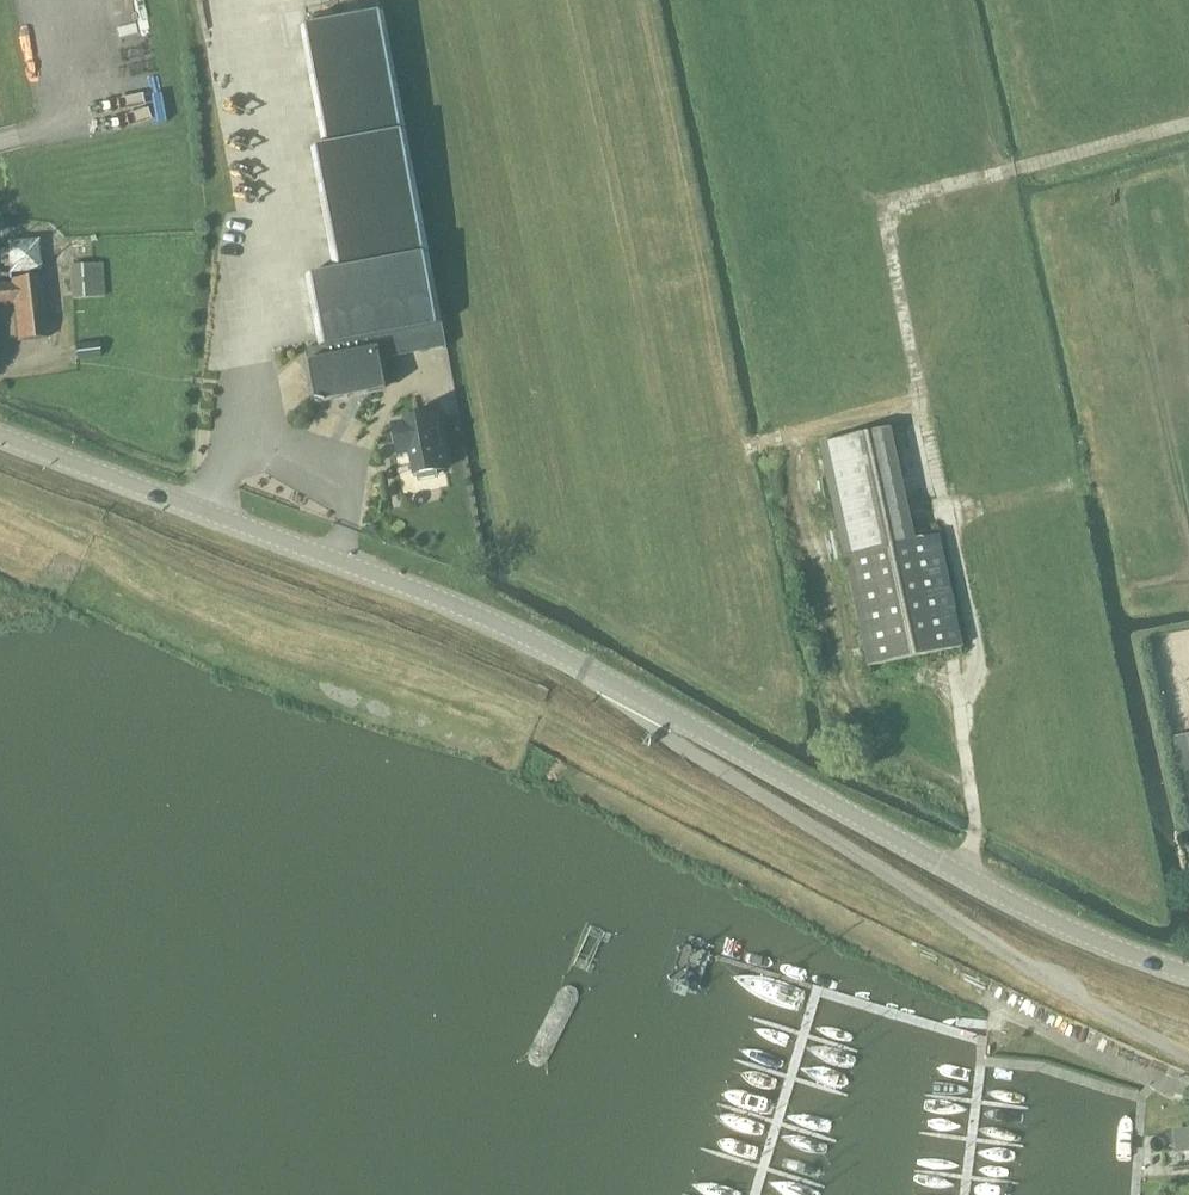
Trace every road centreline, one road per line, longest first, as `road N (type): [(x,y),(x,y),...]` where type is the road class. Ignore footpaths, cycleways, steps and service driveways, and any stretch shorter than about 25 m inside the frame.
road 1 (tertiary): [(0,437),(488,622),(1081,936),(1188,976)]
road 2 (track): [(752,449),(923,412),(887,221),(900,204),(1188,126)]

